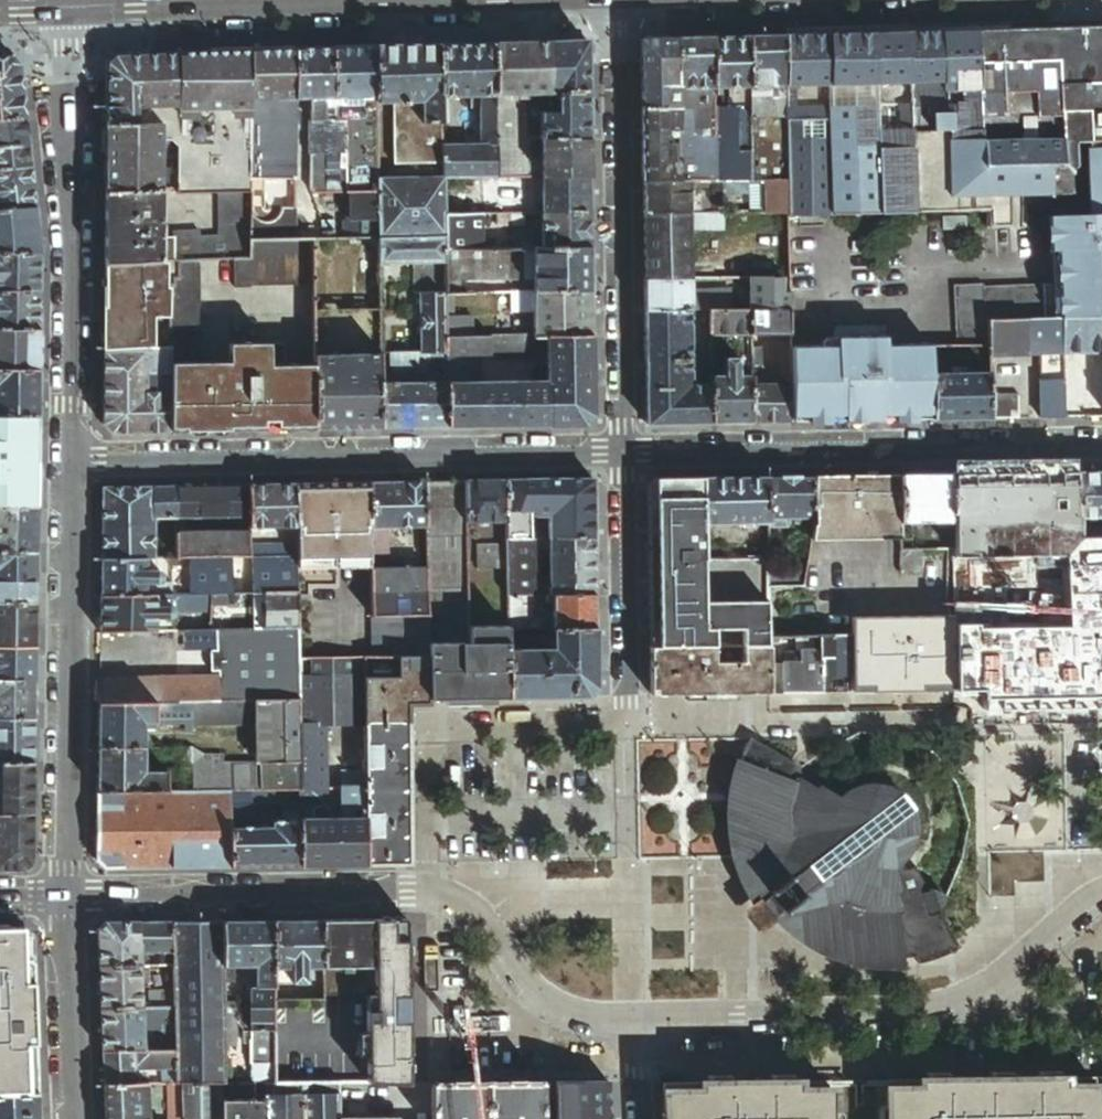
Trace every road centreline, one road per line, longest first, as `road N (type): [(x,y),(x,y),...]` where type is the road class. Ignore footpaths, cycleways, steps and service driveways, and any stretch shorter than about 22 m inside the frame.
road 1 (residential): [(69,464),(622,455)]
road 2 (residential): [(1101,896),(975,997),(919,1017),(635,1024)]
road 3 (residential): [(622,455),(1101,447)]
road 4 (residential): [(616,0),(622,455)]
road 5 (tertiary): [(69,464),(70,10)]
road 6 (tertiary): [(65,895),(69,464)]
road 7 (secondary): [(70,10),(452,1)]
road 8 (residential): [(65,895),(406,891)]
road 9 (residential): [(635,1024),(592,1024),(538,1000),(475,918),(406,891)]
road 10 (residential): [(622,455),(625,719)]
road 11 (tertiary): [(65,895),(73,1118)]

